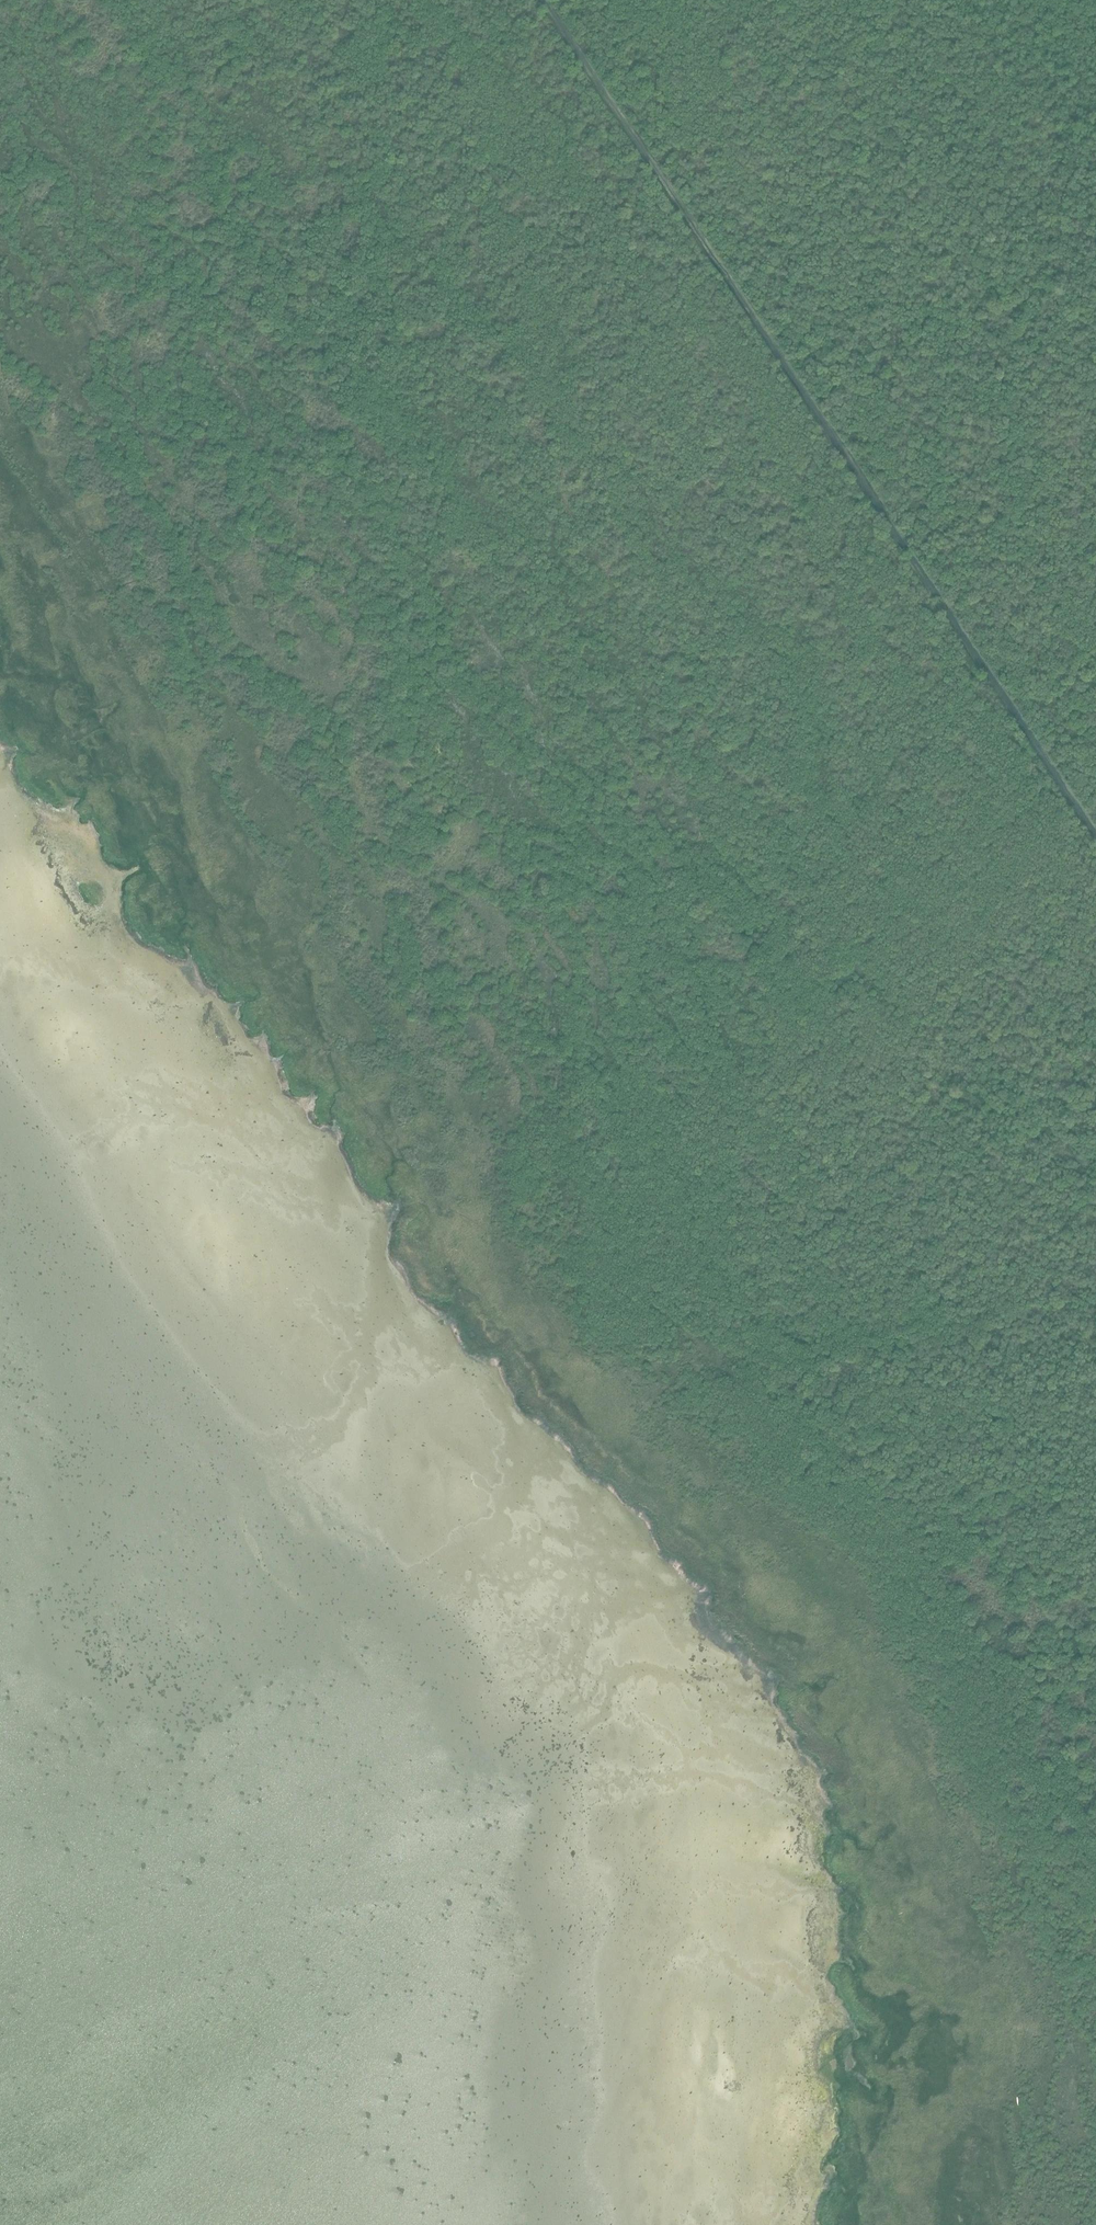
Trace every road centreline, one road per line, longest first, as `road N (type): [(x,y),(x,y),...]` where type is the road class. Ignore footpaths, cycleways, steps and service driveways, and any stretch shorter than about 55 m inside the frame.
road 1 (track): [(1095,833),(544,0)]

